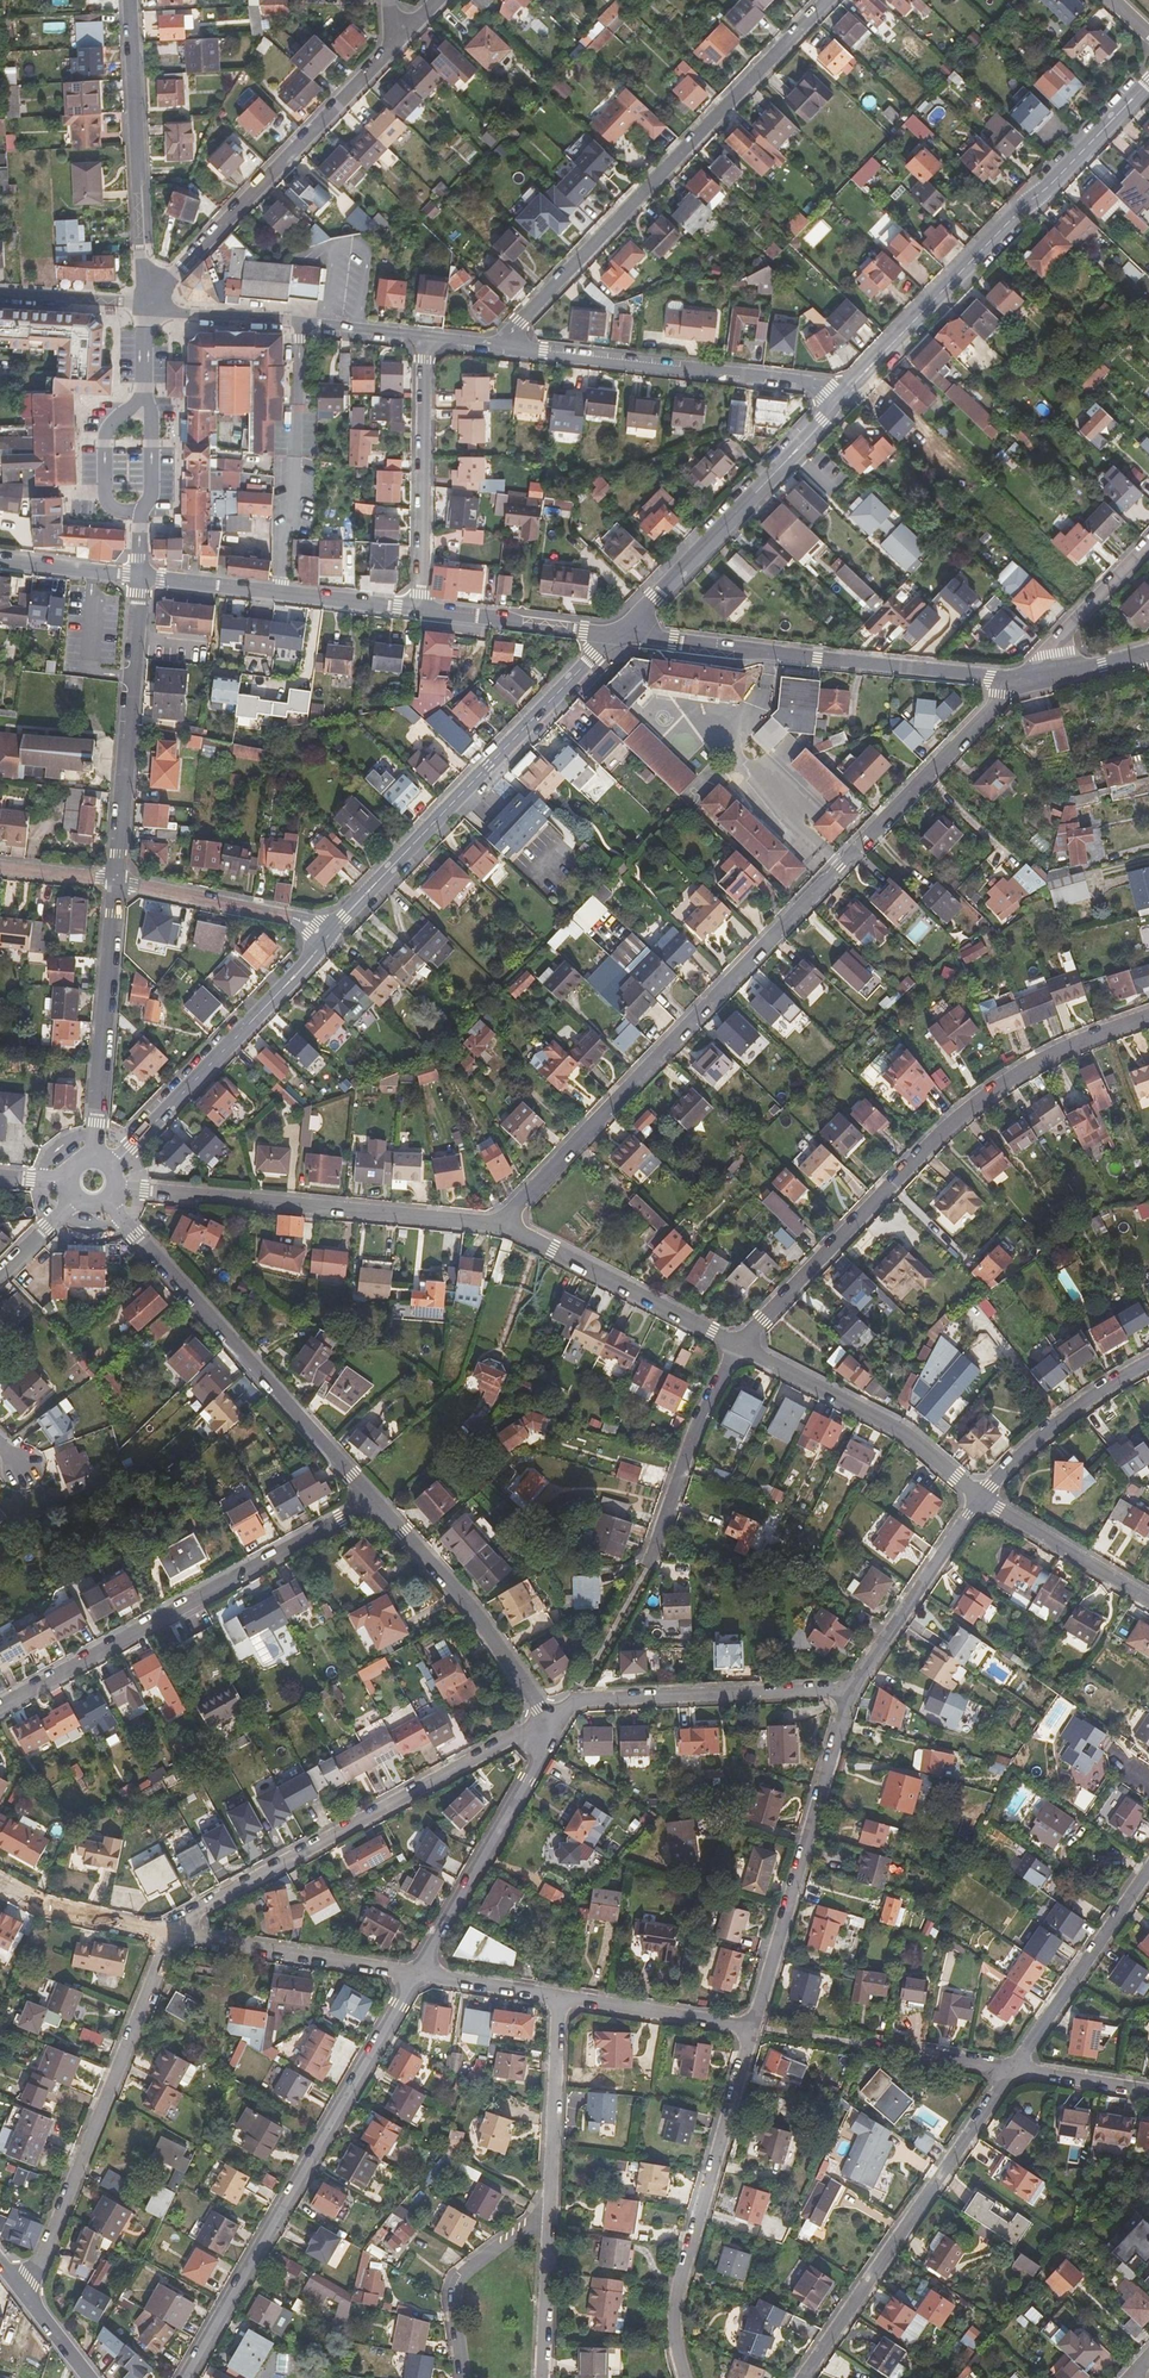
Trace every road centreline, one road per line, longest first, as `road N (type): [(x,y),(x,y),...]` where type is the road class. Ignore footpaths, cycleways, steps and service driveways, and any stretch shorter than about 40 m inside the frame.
road 1 (residential): [(1016,679),(500,1221)]
road 2 (residential): [(738,1347),(975,1103),(1021,1070),(1148,1014)]
road 3 (residential): [(497,346),(828,0)]
road 4 (residential): [(416,1974),(187,2377)]
road 5 (residential): [(552,1719),(194,1912),(171,1935)]
road 6 (residential): [(1148,77),(850,389)]
road 7 (residential): [(0,1708),(370,1499)]
road 8 (residential): [(617,634),(330,932)]
road 9 (residential): [(617,634),(1016,679)]
road 10 (residential): [(110,1199),(370,1499)]
road 11 (residential): [(171,1935),(38,2273),(21,2291)]
road 12 (residential): [(116,1189),(500,1221)]
road 13 (residential): [(1013,2068),(800,2377)]
road 14 (residential): [(750,2029),(677,2302),(685,2377)]
road 15 (residential): [(497,346),(850,389)]
road 16 (residential): [(389,44),(152,305)]
road 17 (residential): [(846,1693),(750,2029)]
road 18 (residential): [(850,389),(617,634)]
road 19 (residential): [(330,932),(111,1167)]
road 20 (residential): [(127,0),(141,251),(152,305)]
road 21 (residential): [(846,1693),(568,1701),(552,1719)]
road 22 (residential): [(552,1719),(529,1779),(416,1974)]
road 23 (residential): [(738,1347),(898,1427),(983,1497)]
road 24 (residential): [(370,1499),(474,1609),(552,1719)]
road 25 (residential): [(421,609),(141,577)]
road 26 (residential): [(92,1158),(117,881)]
road 27 (residential): [(141,577),(141,511),(152,494),(153,411),(145,393),(152,305)]
road 28 (residential): [(152,305),(426,338)]
road 29 (residential): [(426,338),(421,609)]
road 30 (residential): [(500,1221),(738,1347)]
road 31 (residential): [(416,1974),(171,1935)]
road 32 (residential): [(1148,1869),(1013,2068)]
road 33 (residential): [(983,1497),(846,1693)]
road 34 (residential): [(738,1347),(686,1458),(648,1567)]
road 35 (residential): [(330,932),(117,881)]
road 36 (residential): [(559,1998),(546,2213)]
road 37 (residential): [(983,1497),(1058,1420),(1148,1362)]
road 38 (residential): [(546,2213),(455,2287),(463,2377)]
road 39 (residential): [(117,881),(135,675)]
road 40 (residential): [(617,634),(421,609)]
road 41 (residential): [(983,1497),(1148,1600)]
road 42 (residential): [(750,2029),(559,1998)]
road 43 (residential): [(1148,545),(1016,679)]
road 44 (residential): [(171,1935),(41,1905),(0,1883)]
road 45 (residential): [(546,2213),(540,2377)]
road 46 (residential): [(0,297),(152,305)]
road 47 (residential): [(559,1998),(416,1974)]
road 48 (residential): [(1013,2068),(1148,2091)]
road 49 (residential): [(1016,679),(1148,653)]
road 50 (residential): [(1013,2068),(885,2050)]

